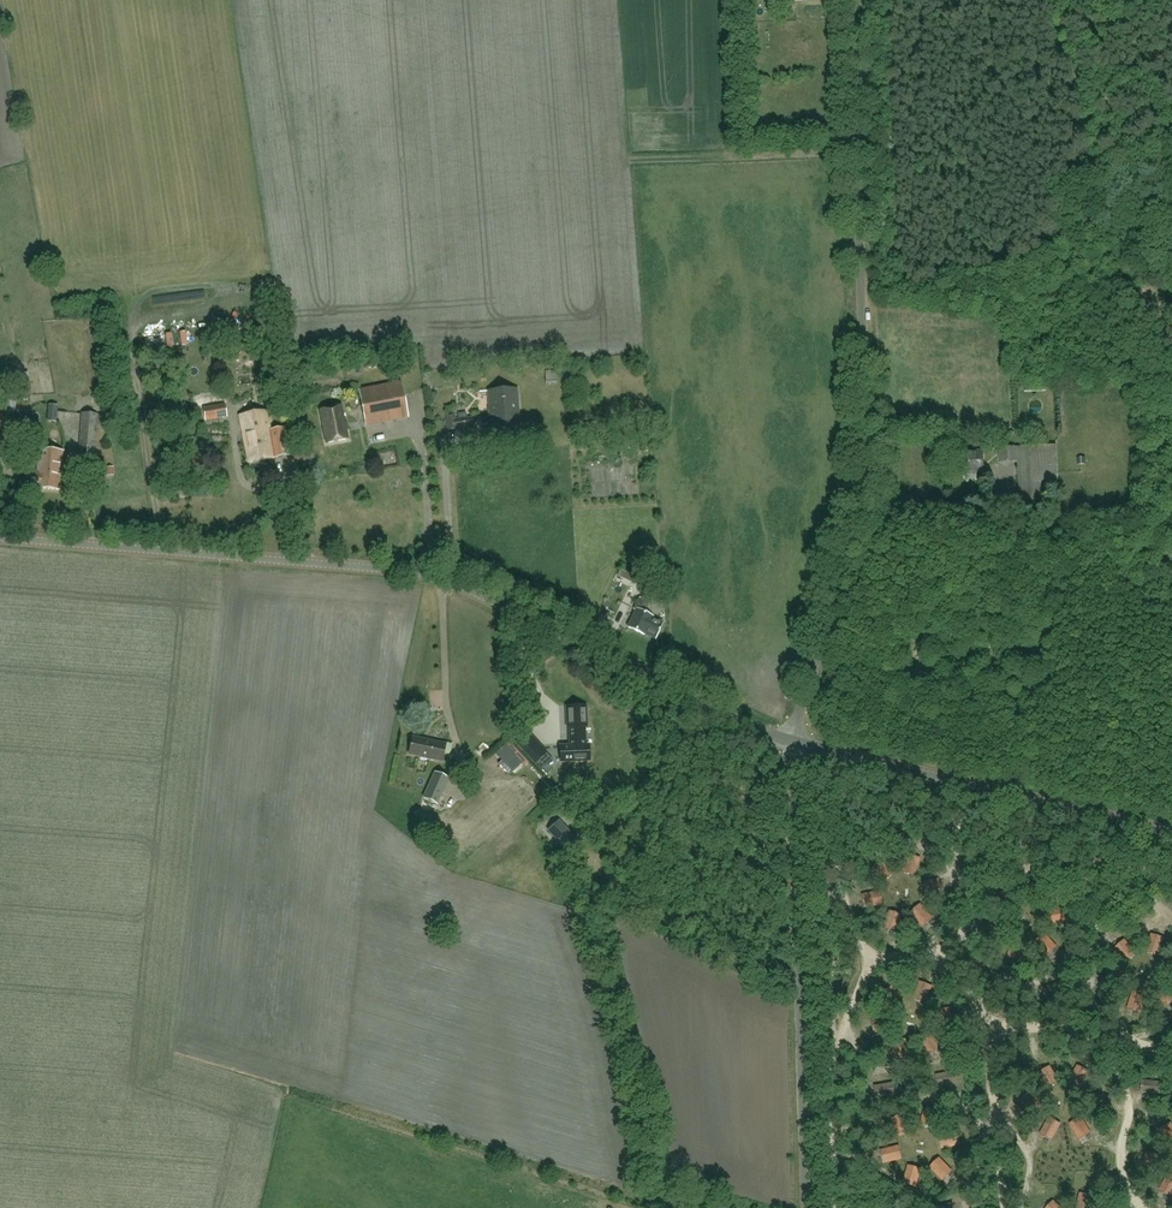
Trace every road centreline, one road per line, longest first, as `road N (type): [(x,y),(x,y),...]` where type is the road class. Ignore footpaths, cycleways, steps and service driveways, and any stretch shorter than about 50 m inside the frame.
road 1 (unclassified): [(798,744),(432,575),(0,538)]
road 2 (unclassified): [(798,744),(867,474),(852,0)]
road 3 (unclassified): [(806,1207),(799,1151),(798,744)]
road 4 (unclassified): [(1171,833),(798,744)]

